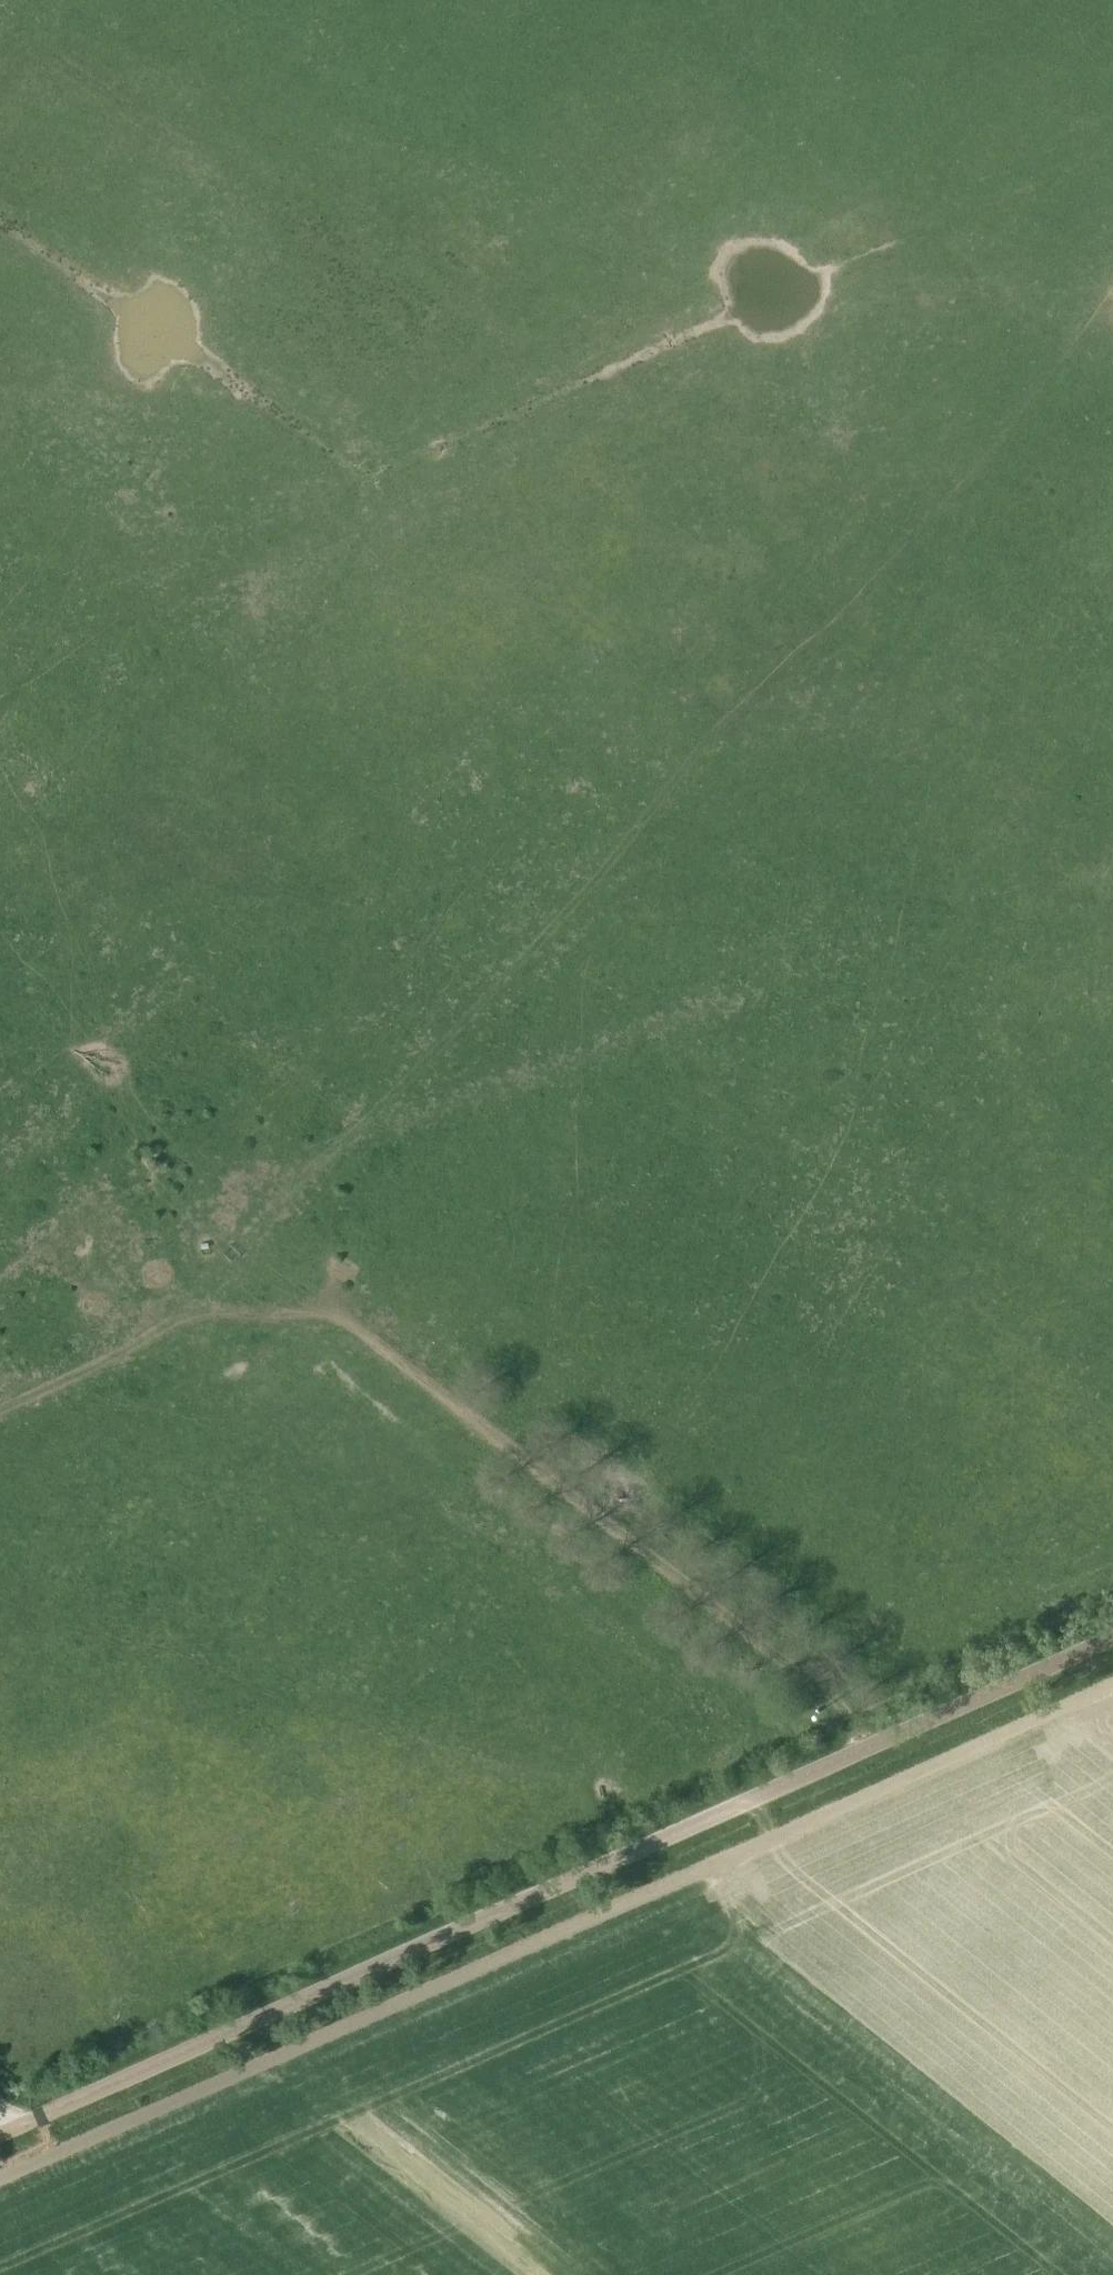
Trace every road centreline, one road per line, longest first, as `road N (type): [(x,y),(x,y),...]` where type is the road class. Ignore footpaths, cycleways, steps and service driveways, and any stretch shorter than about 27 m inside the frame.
road 1 (unclassified): [(0,2136),(1112,1638)]

